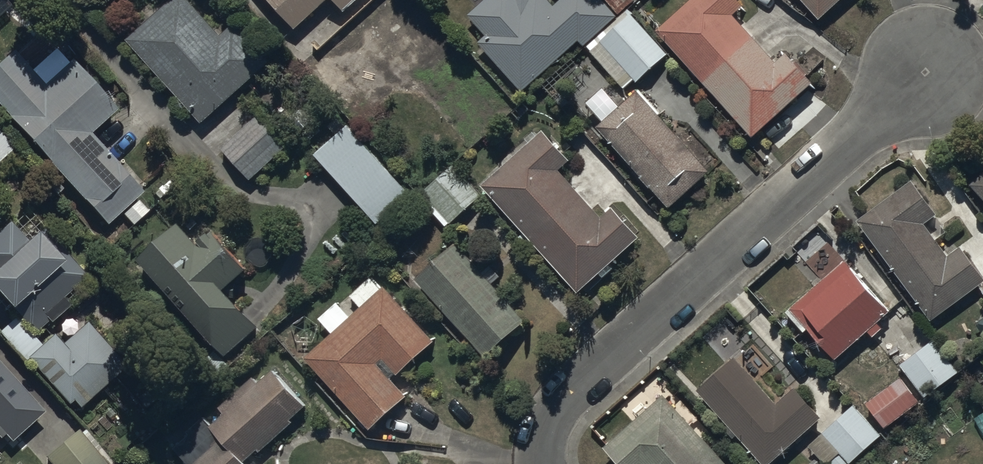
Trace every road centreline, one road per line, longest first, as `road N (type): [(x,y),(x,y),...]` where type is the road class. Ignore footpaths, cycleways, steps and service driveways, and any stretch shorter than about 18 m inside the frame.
road 1 (residential): [(544,463),(553,417),(574,388),(929,68)]

